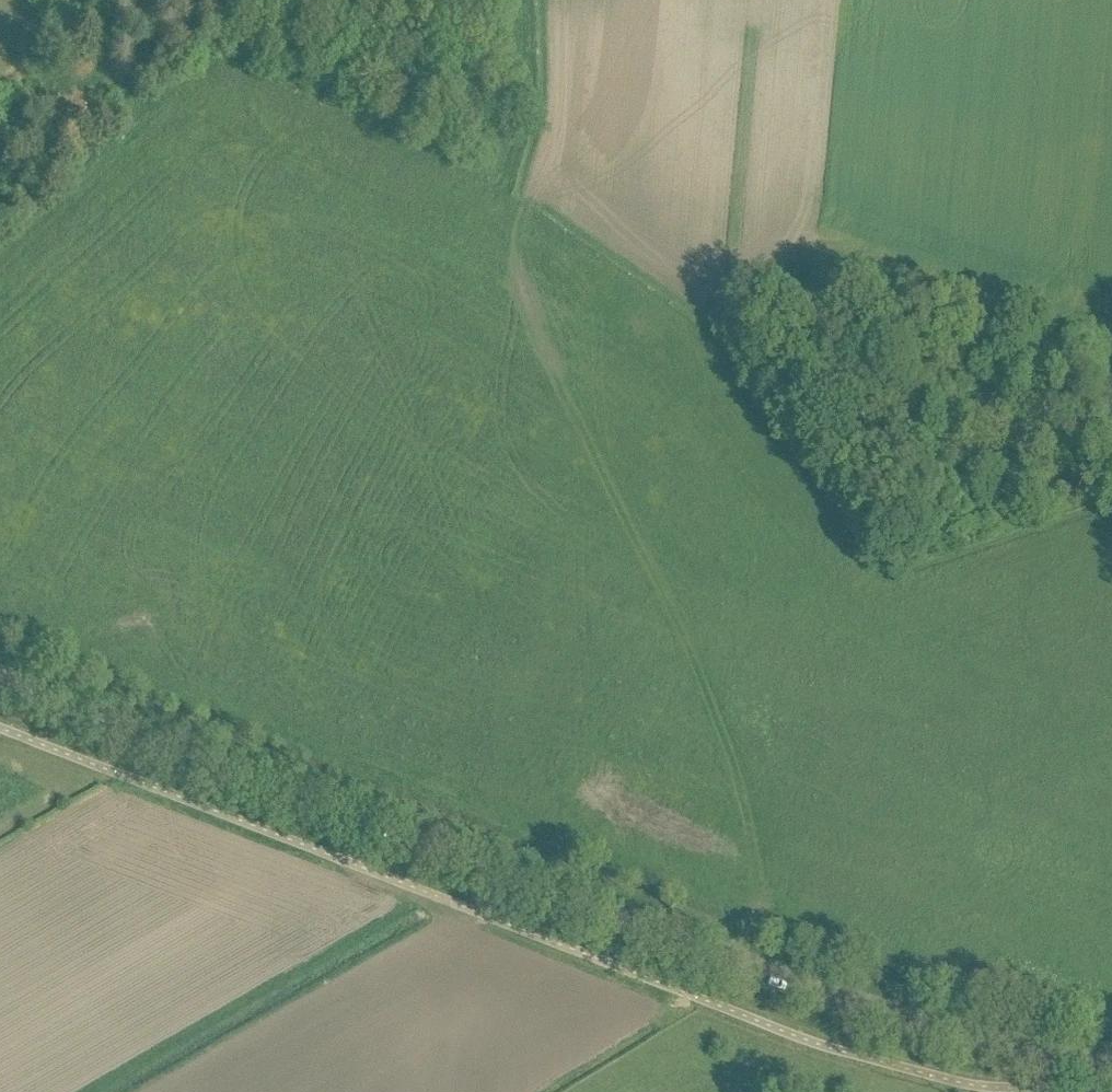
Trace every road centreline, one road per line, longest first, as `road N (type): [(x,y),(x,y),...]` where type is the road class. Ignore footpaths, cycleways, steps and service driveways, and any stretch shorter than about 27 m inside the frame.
road 1 (secondary): [(1111,1070),(787,978),(0,689)]

